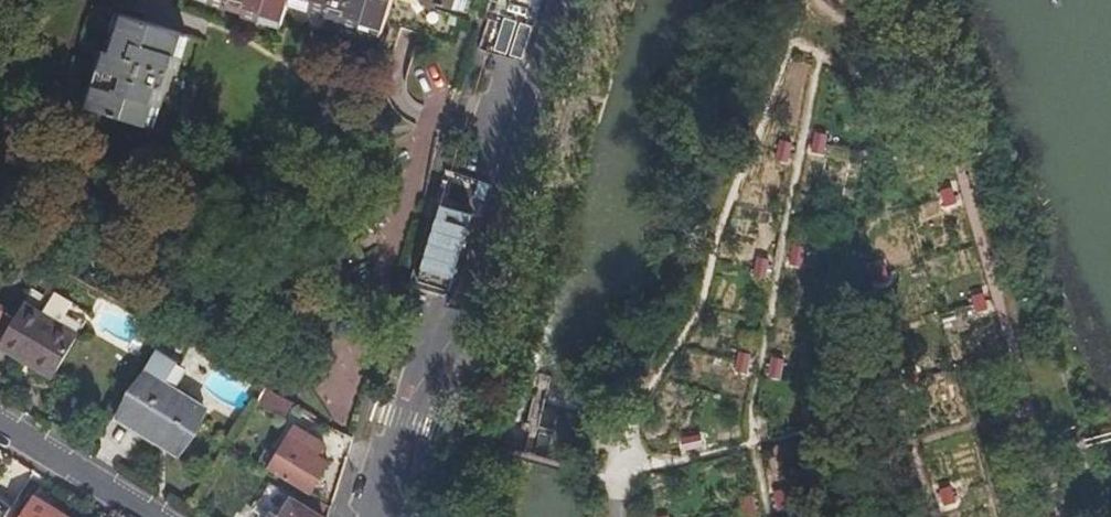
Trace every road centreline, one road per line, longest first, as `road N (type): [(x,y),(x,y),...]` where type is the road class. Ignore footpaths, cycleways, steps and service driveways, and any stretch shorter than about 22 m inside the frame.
road 1 (tertiary): [(572,0),(459,338),(422,391),(374,516)]
road 2 (residential): [(0,424),(155,516)]

